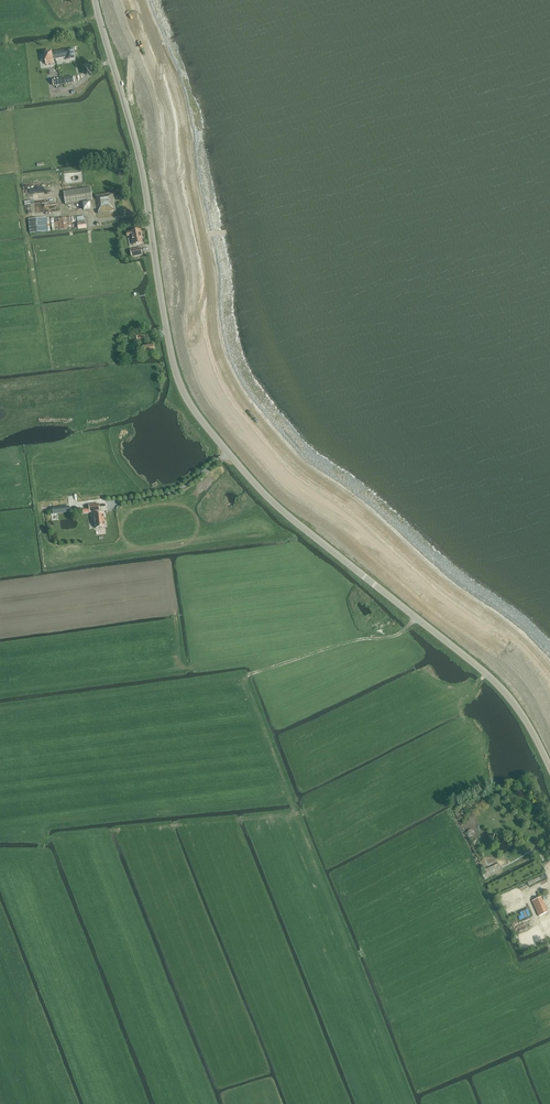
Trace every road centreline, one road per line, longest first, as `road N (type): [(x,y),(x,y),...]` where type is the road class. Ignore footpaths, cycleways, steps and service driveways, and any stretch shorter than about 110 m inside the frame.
road 1 (tertiary): [(95,0),(137,147),(187,400),(273,503),(480,668),(515,704),(549,768)]
road 2 (track): [(248,676),(323,650),(386,639),(417,619)]

